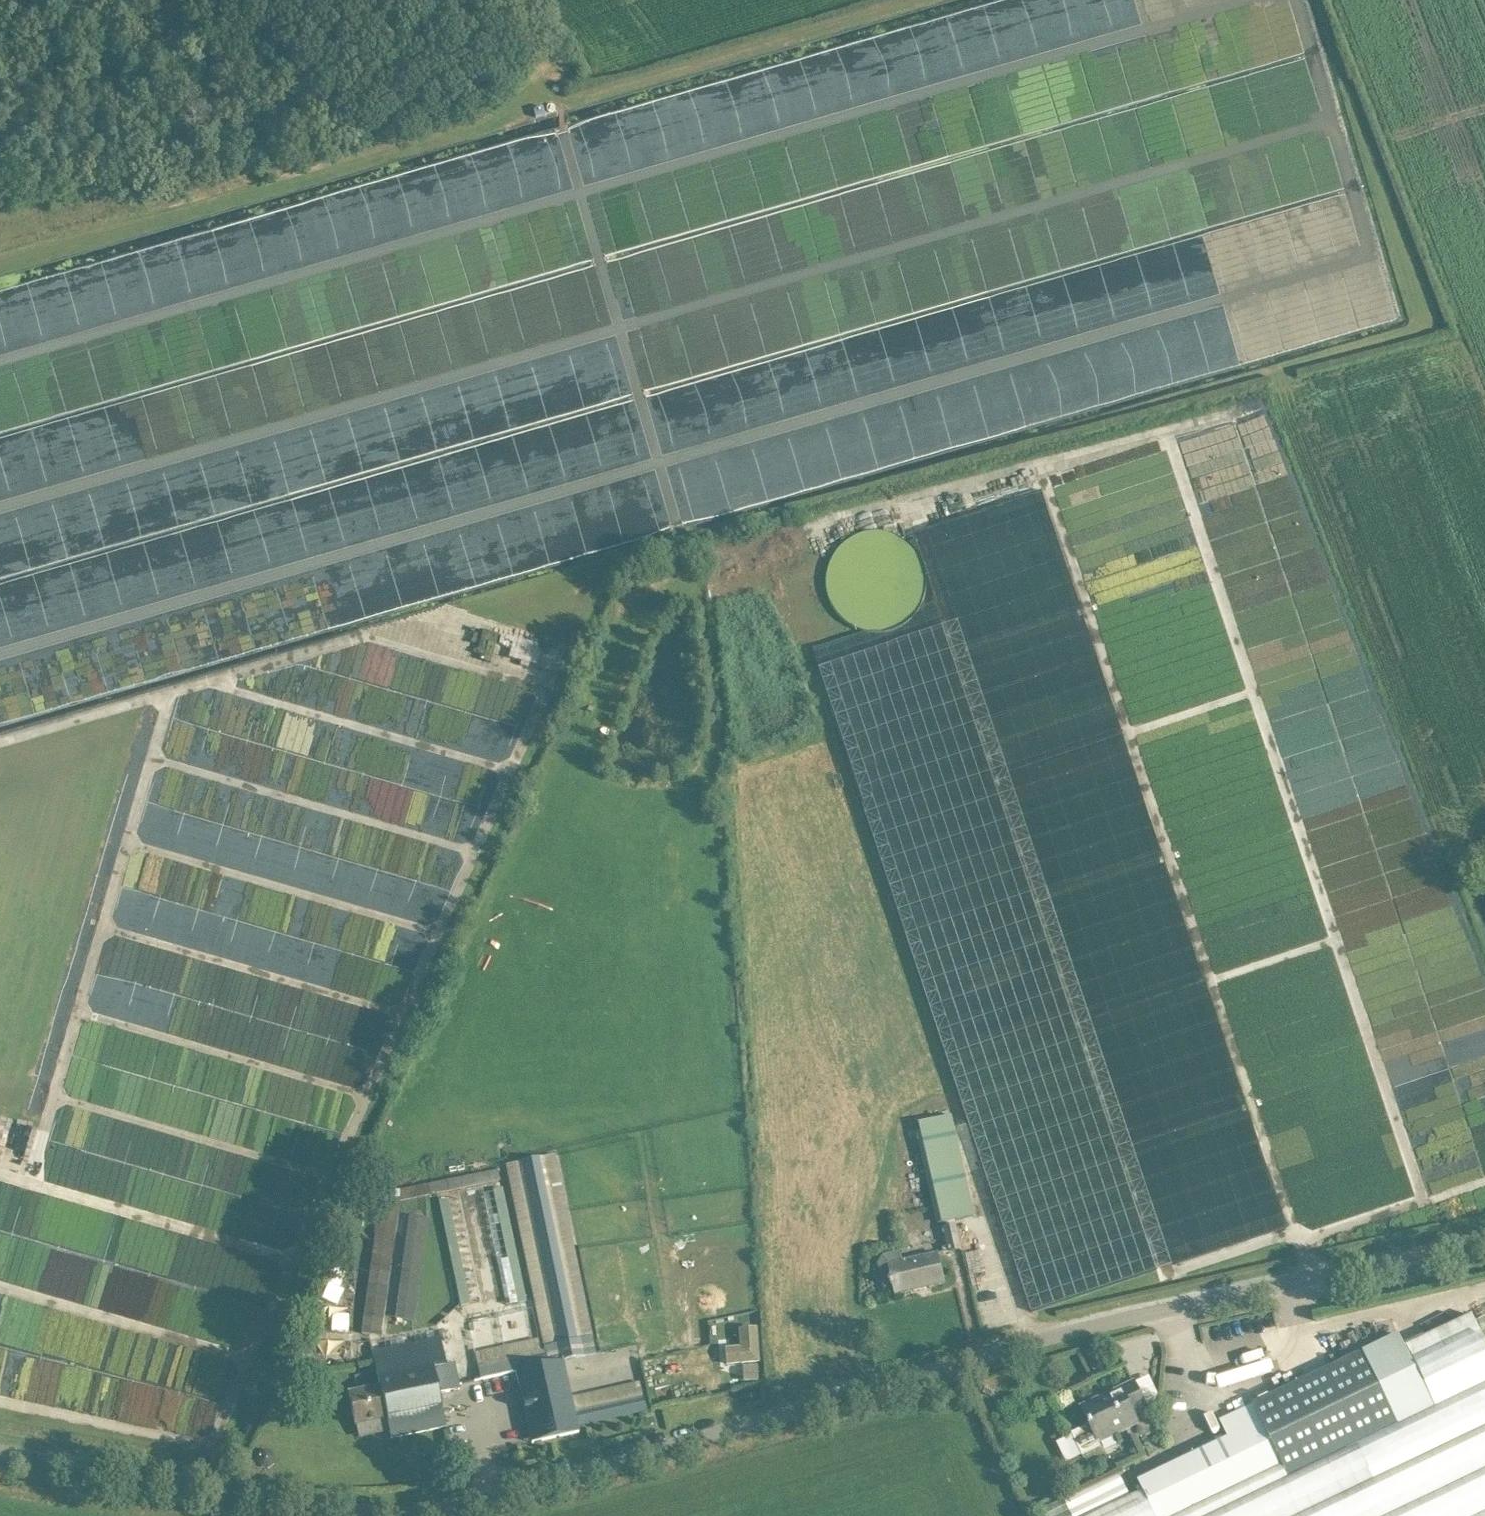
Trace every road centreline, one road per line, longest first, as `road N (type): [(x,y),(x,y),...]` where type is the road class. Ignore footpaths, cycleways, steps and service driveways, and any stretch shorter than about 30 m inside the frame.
road 1 (unclassified): [(0,1450),(353,1509),(431,1511),(1042,1339),(1484,1239)]

